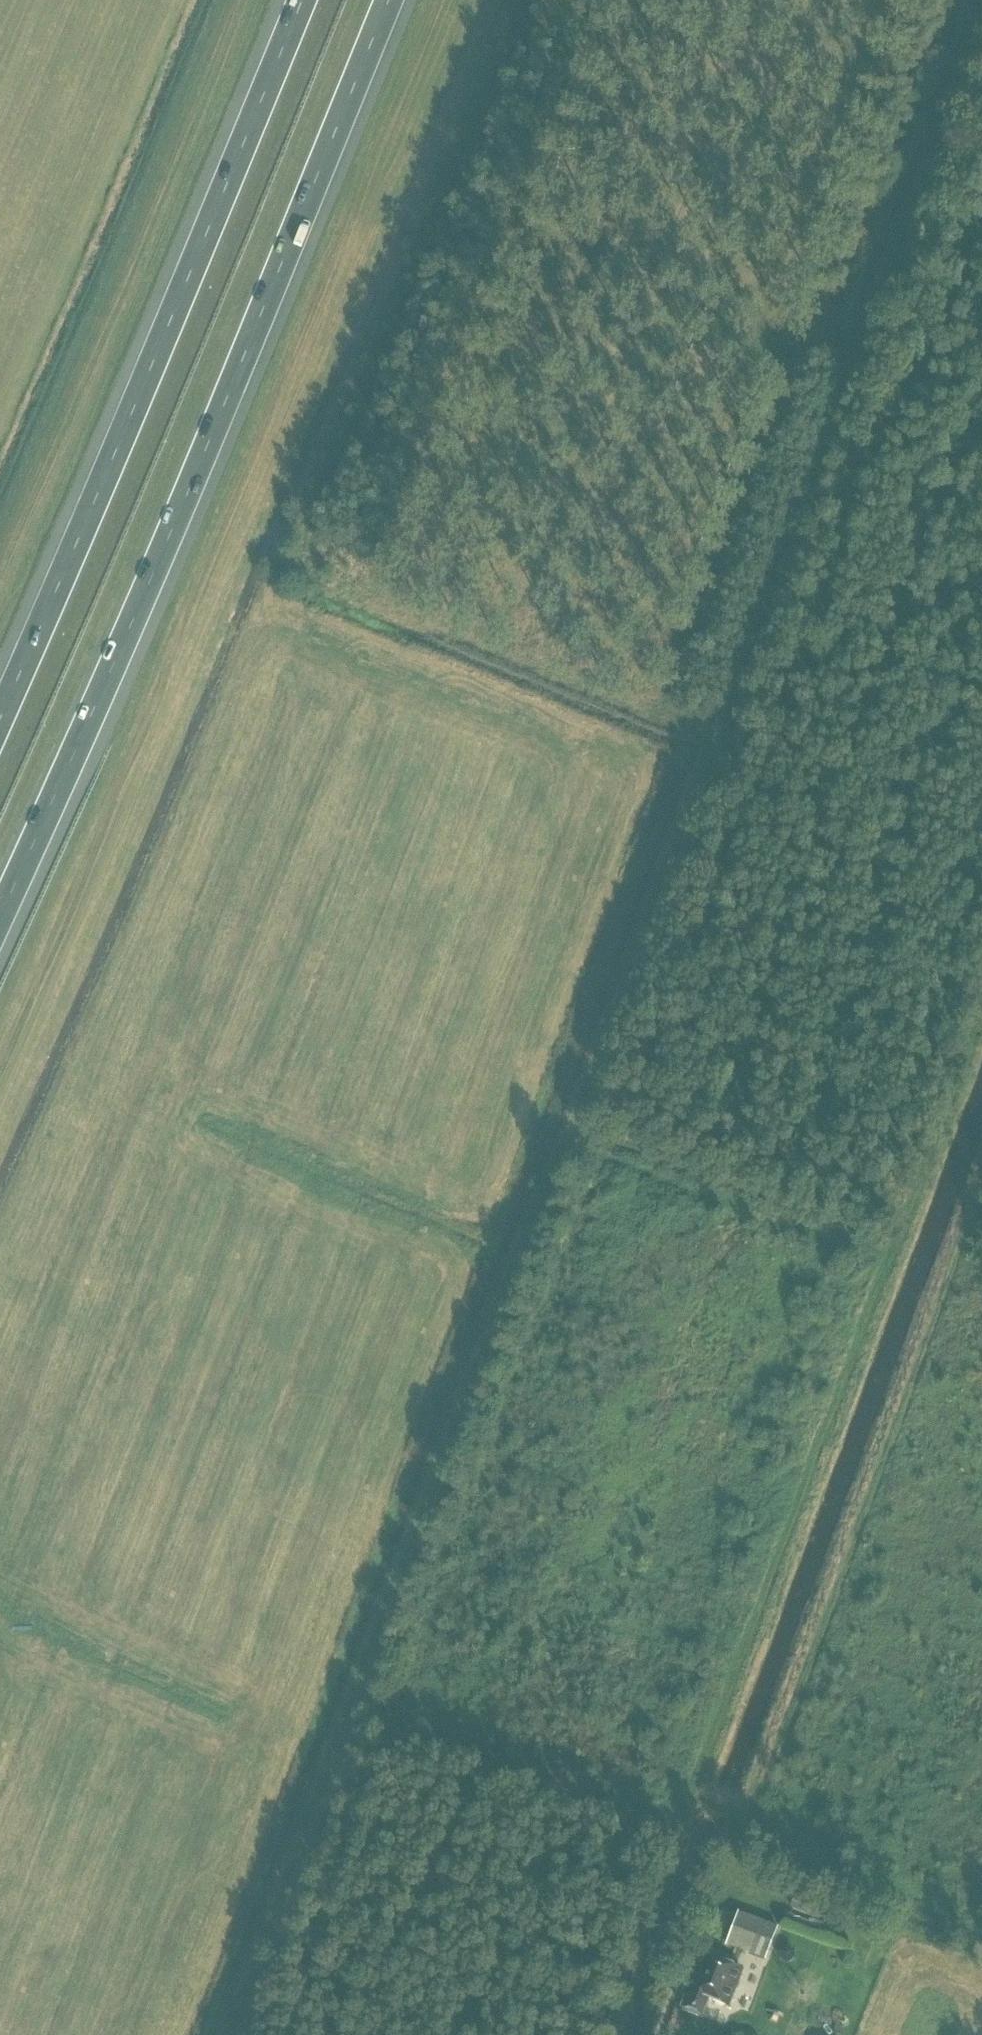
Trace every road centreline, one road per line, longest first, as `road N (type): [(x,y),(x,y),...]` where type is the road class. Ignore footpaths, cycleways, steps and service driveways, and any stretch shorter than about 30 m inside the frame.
road 1 (motorway): [(0,913),(132,623),(389,0)]
road 2 (motorway): [(302,0),(0,717)]

